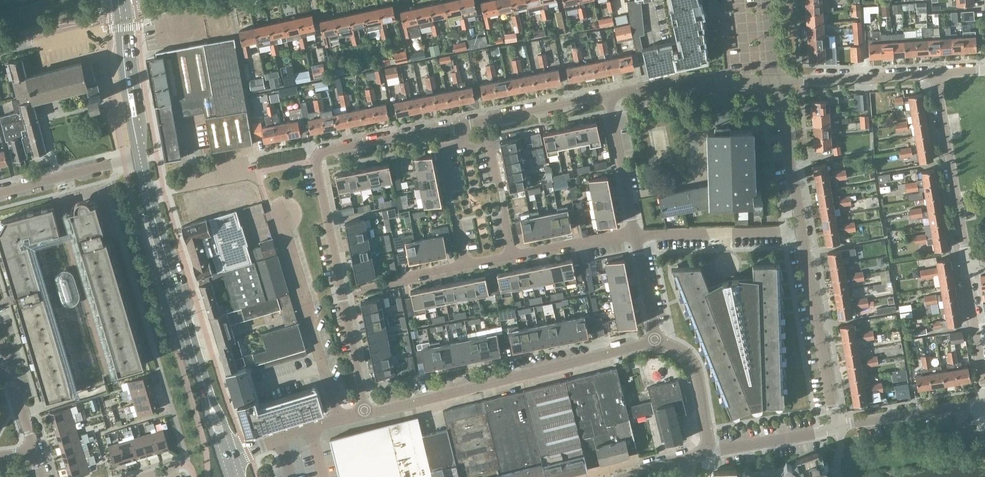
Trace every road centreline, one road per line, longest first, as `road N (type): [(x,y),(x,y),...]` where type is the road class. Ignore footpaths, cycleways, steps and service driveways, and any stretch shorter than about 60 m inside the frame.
road 1 (residential): [(366,413),(315,161),(320,152),(462,125)]
road 2 (unclassified): [(366,413),(656,341)]
road 3 (unclassified): [(338,419),(282,231),(284,212)]
road 4 (tertiary): [(208,397),(148,194)]
road 5 (unclassified): [(835,425),(801,229)]
road 6 (residential): [(965,261),(938,73)]
road 7 (residential): [(635,234),(801,229)]
road 8 (residential): [(775,82),(938,73)]
road 9 (unclassified): [(835,425),(984,403)]
road 10 (residential): [(462,125),(607,96)]
road 11 (residential): [(0,192),(141,156)]
road 12 (tertiary): [(141,156),(123,12)]
road 13 (residential): [(465,264),(442,149),(466,145)]
road 14 (residential): [(466,145),(489,140),(512,255)]
road 15 (residential): [(635,234),(607,96)]
road 16 (unclassified): [(705,449),(835,425)]
road 17 (residential): [(984,391),(965,261)]
road 18 (unclassified): [(705,449),(695,367),(656,341)]
road 19 (residential): [(512,255),(635,234)]
road 20 (residential): [(33,451),(0,336)]

